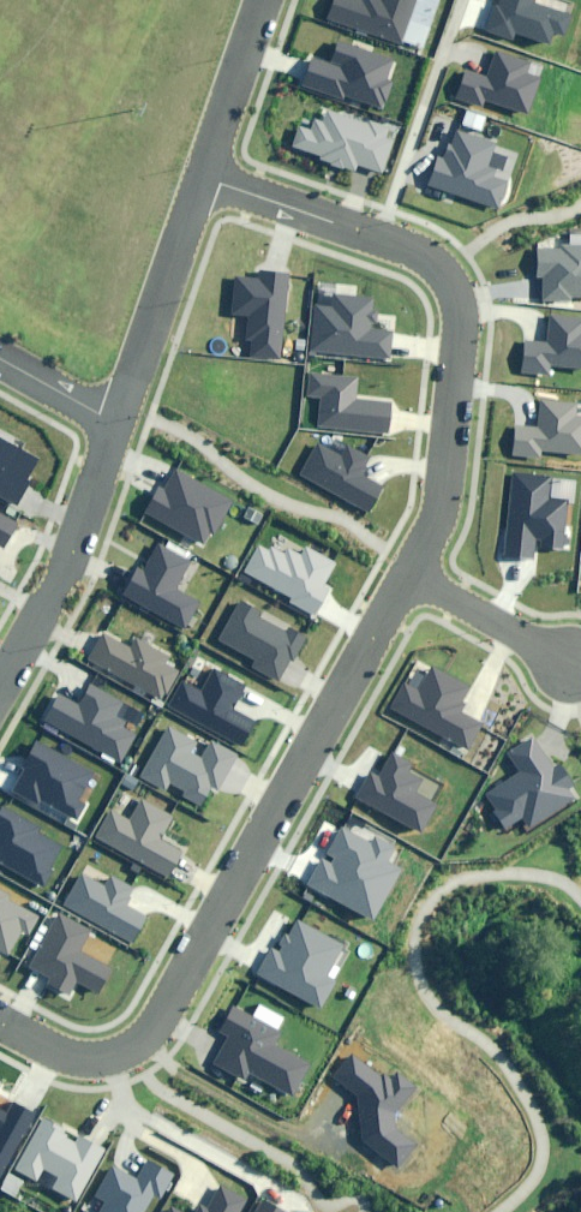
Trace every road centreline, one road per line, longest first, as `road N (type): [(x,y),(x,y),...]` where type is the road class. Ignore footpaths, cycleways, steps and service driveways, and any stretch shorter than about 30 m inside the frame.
road 1 (residential): [(0,1021),(65,1057),(88,1060),(132,1049),(152,1032),(411,574)]
road 2 (residential): [(411,574),(442,501),(461,328),(447,280),(410,250),(201,176)]
road 3 (residential): [(116,424),(56,586),(0,686)]
road 4 (residential): [(201,176),(116,424)]
road 5 (residential): [(264,0),(201,176)]
road 6 (residential): [(571,664),(411,574)]
road 7 (residential): [(116,424),(0,359)]

